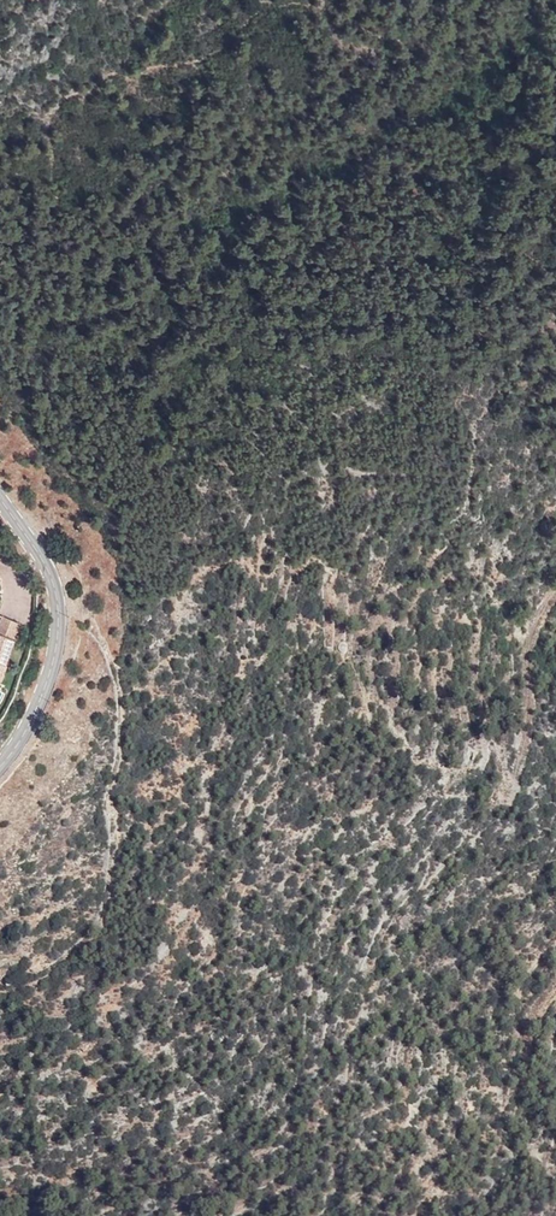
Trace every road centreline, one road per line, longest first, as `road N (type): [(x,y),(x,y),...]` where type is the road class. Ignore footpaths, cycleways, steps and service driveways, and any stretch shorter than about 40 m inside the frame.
road 1 (tertiary): [(0,763),(48,682),(59,632),(45,564),(0,499)]

